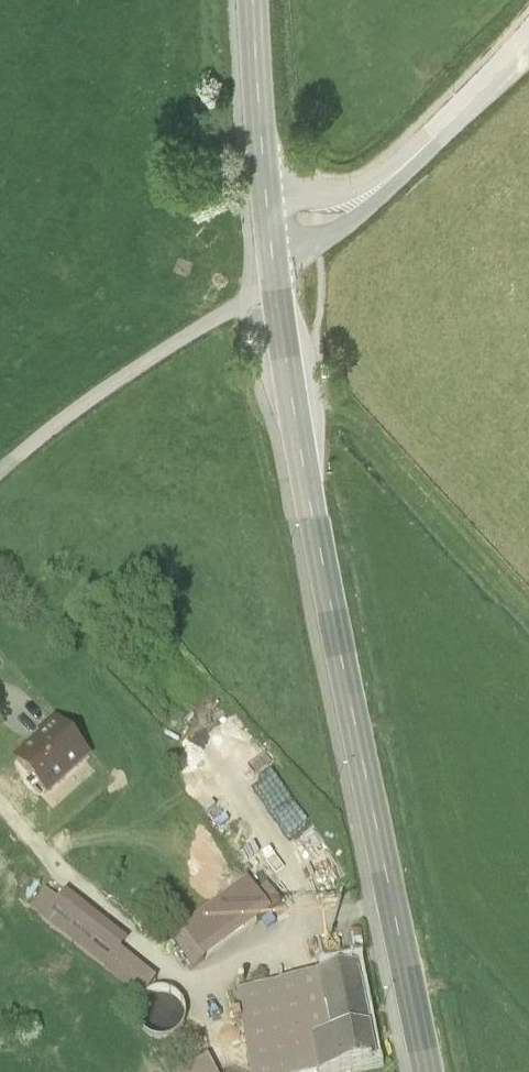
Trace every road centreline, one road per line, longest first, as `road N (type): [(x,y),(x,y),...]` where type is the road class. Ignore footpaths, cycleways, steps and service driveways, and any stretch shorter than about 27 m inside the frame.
road 1 (secondary): [(276,280),(314,518),(427,1071)]
road 2 (unclassified): [(0,472),(87,397),(276,280)]
road 3 (tertiary): [(528,40),(380,185)]
road 4 (secondary): [(254,0),(267,196)]
road 5 (tertiary): [(276,280),(354,217),(380,185)]

